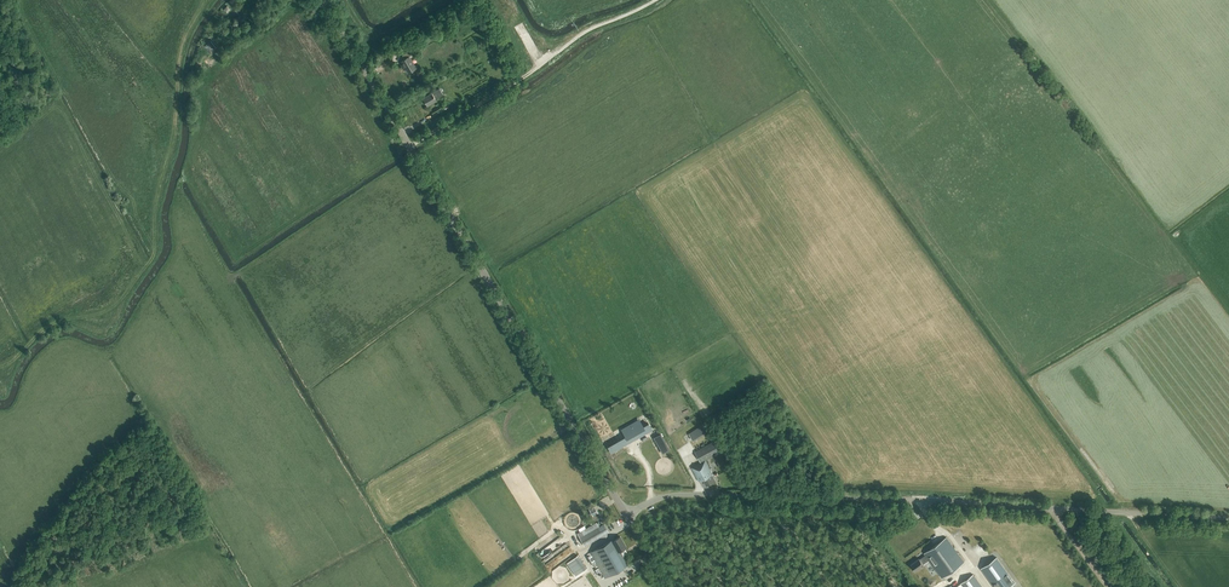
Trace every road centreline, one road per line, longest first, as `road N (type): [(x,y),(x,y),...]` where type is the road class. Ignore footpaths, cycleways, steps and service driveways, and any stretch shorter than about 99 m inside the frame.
road 1 (unclassified): [(626,516),(676,496),(1228,518)]
road 2 (tertiary): [(626,516),(323,0)]
road 3 (track): [(410,148),(585,32),(656,0)]

